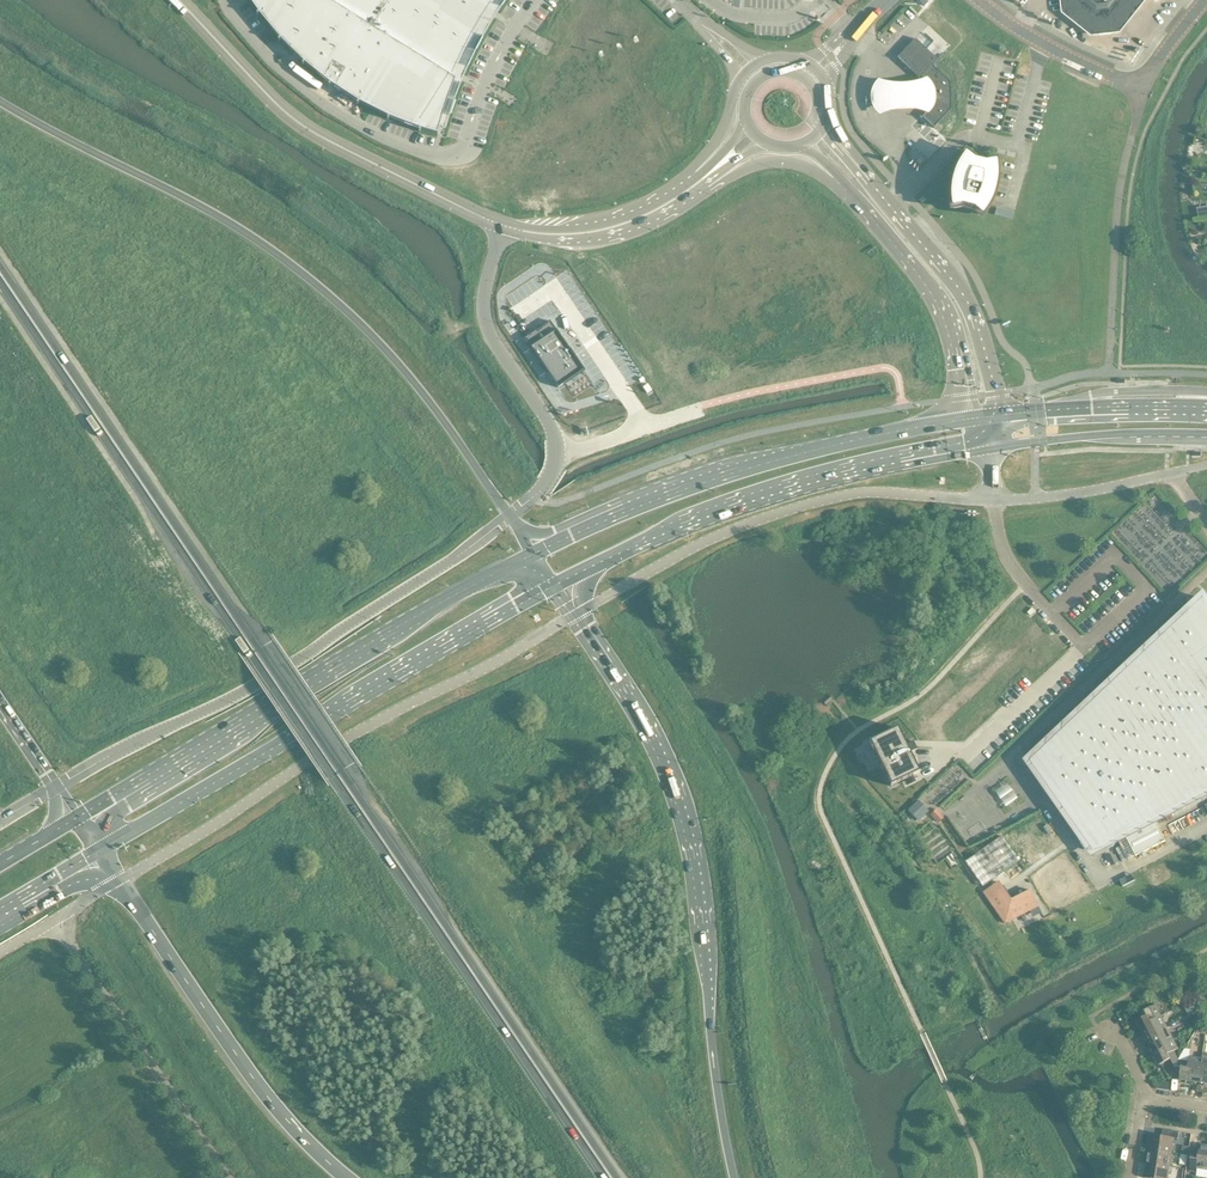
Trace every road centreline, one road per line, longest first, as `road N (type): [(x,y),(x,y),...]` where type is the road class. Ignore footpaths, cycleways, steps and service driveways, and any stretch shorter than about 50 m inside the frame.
road 1 (trunk): [(618,1177),(0,263)]
road 2 (trunk): [(0,283),(605,1177)]
road 3 (trunk): [(510,515),(391,356),(297,270),(175,193),(0,103)]
road 4 (trunk): [(734,1177),(690,834),(655,744),(575,614)]
road 5 (trunk): [(534,552),(74,818)]
road 6 (unclassified): [(510,515),(237,695),(55,787)]
road 7 (unclassified): [(118,880),(344,737),(575,614)]
road 8 (trunk): [(99,850),(555,584)]
road 9 (unclassified): [(533,0),(493,68),(462,148),(443,158),(374,133),(311,95),(256,44),(225,0)]
road 10 (secondary): [(974,417),(722,476),(534,552)]
road 11 (secondary): [(555,584),(754,500),(990,447)]
road 12 (unclassified): [(575,614),(718,537),(809,505),(874,492),(991,500)]
road 13 (tertiary): [(177,0),(300,124),(503,225)]
road 14 (trunk): [(118,880),(285,1118),(348,1177)]
road 15 (unclassified): [(228,1177),(55,920)]
road 16 (tertiary): [(998,415),(968,303),(857,163)]
road 17 (tertiary): [(846,190),(943,306),(974,417)]
road 18 (unclassified): [(555,448),(547,419),(485,322),(485,286),(503,225)]
road 19 (secondary): [(990,447),(1206,435)]
road 20 (secondary): [(1206,404),(998,415)]
road 21 (tertiary): [(503,225),(594,231),(681,194)]
road 22 (unclassified): [(1172,472),(1088,491),(991,500)]
road 23 (tertiary): [(681,194),(776,160),(805,165),(846,190)]
road 24 (unclassified): [(1135,77),(1113,77),(1063,54),(979,0)]
road 25 (unclassified): [(555,448),(586,448),(701,406)]
road 26 (tertiary): [(741,78),(727,127),(692,167),(681,194)]

